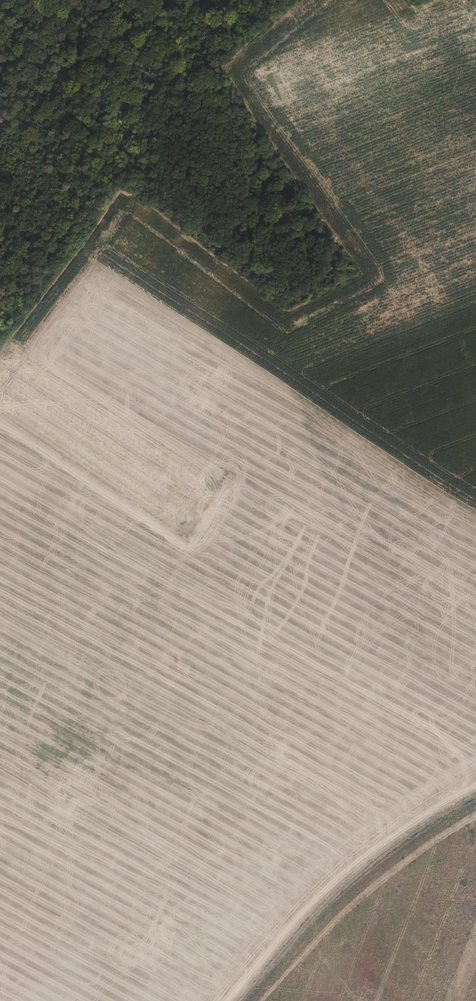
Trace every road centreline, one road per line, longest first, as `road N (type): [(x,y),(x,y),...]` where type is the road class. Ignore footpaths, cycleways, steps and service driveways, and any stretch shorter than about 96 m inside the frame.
road 1 (track): [(296,0),(147,137),(0,343)]
road 2 (track): [(475,796),(346,884),(238,1000)]
road 3 (track): [(0,49),(100,39),(144,0)]

